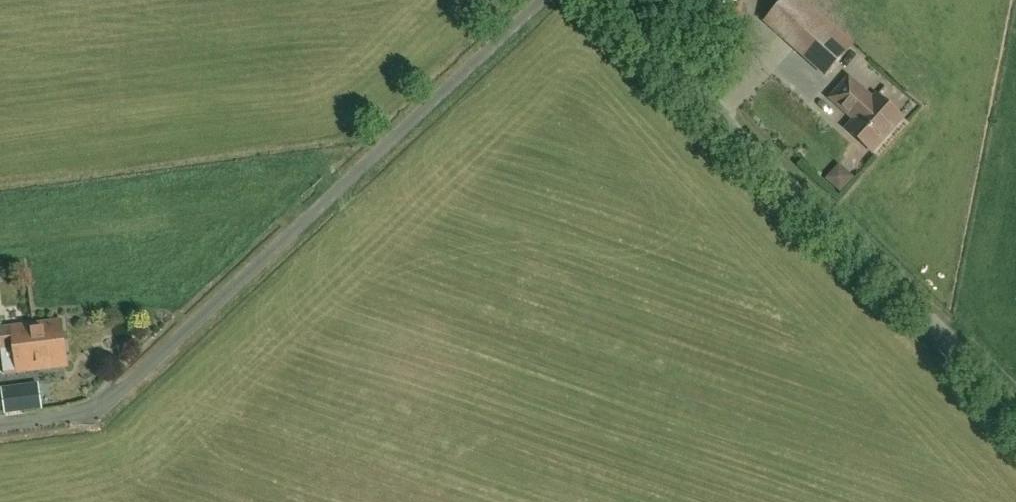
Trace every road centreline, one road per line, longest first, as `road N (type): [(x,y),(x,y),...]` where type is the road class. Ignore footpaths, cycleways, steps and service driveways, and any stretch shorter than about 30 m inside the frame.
road 1 (unclassified): [(93,417),(550,0)]
road 2 (unclassified): [(1015,411),(611,0)]

